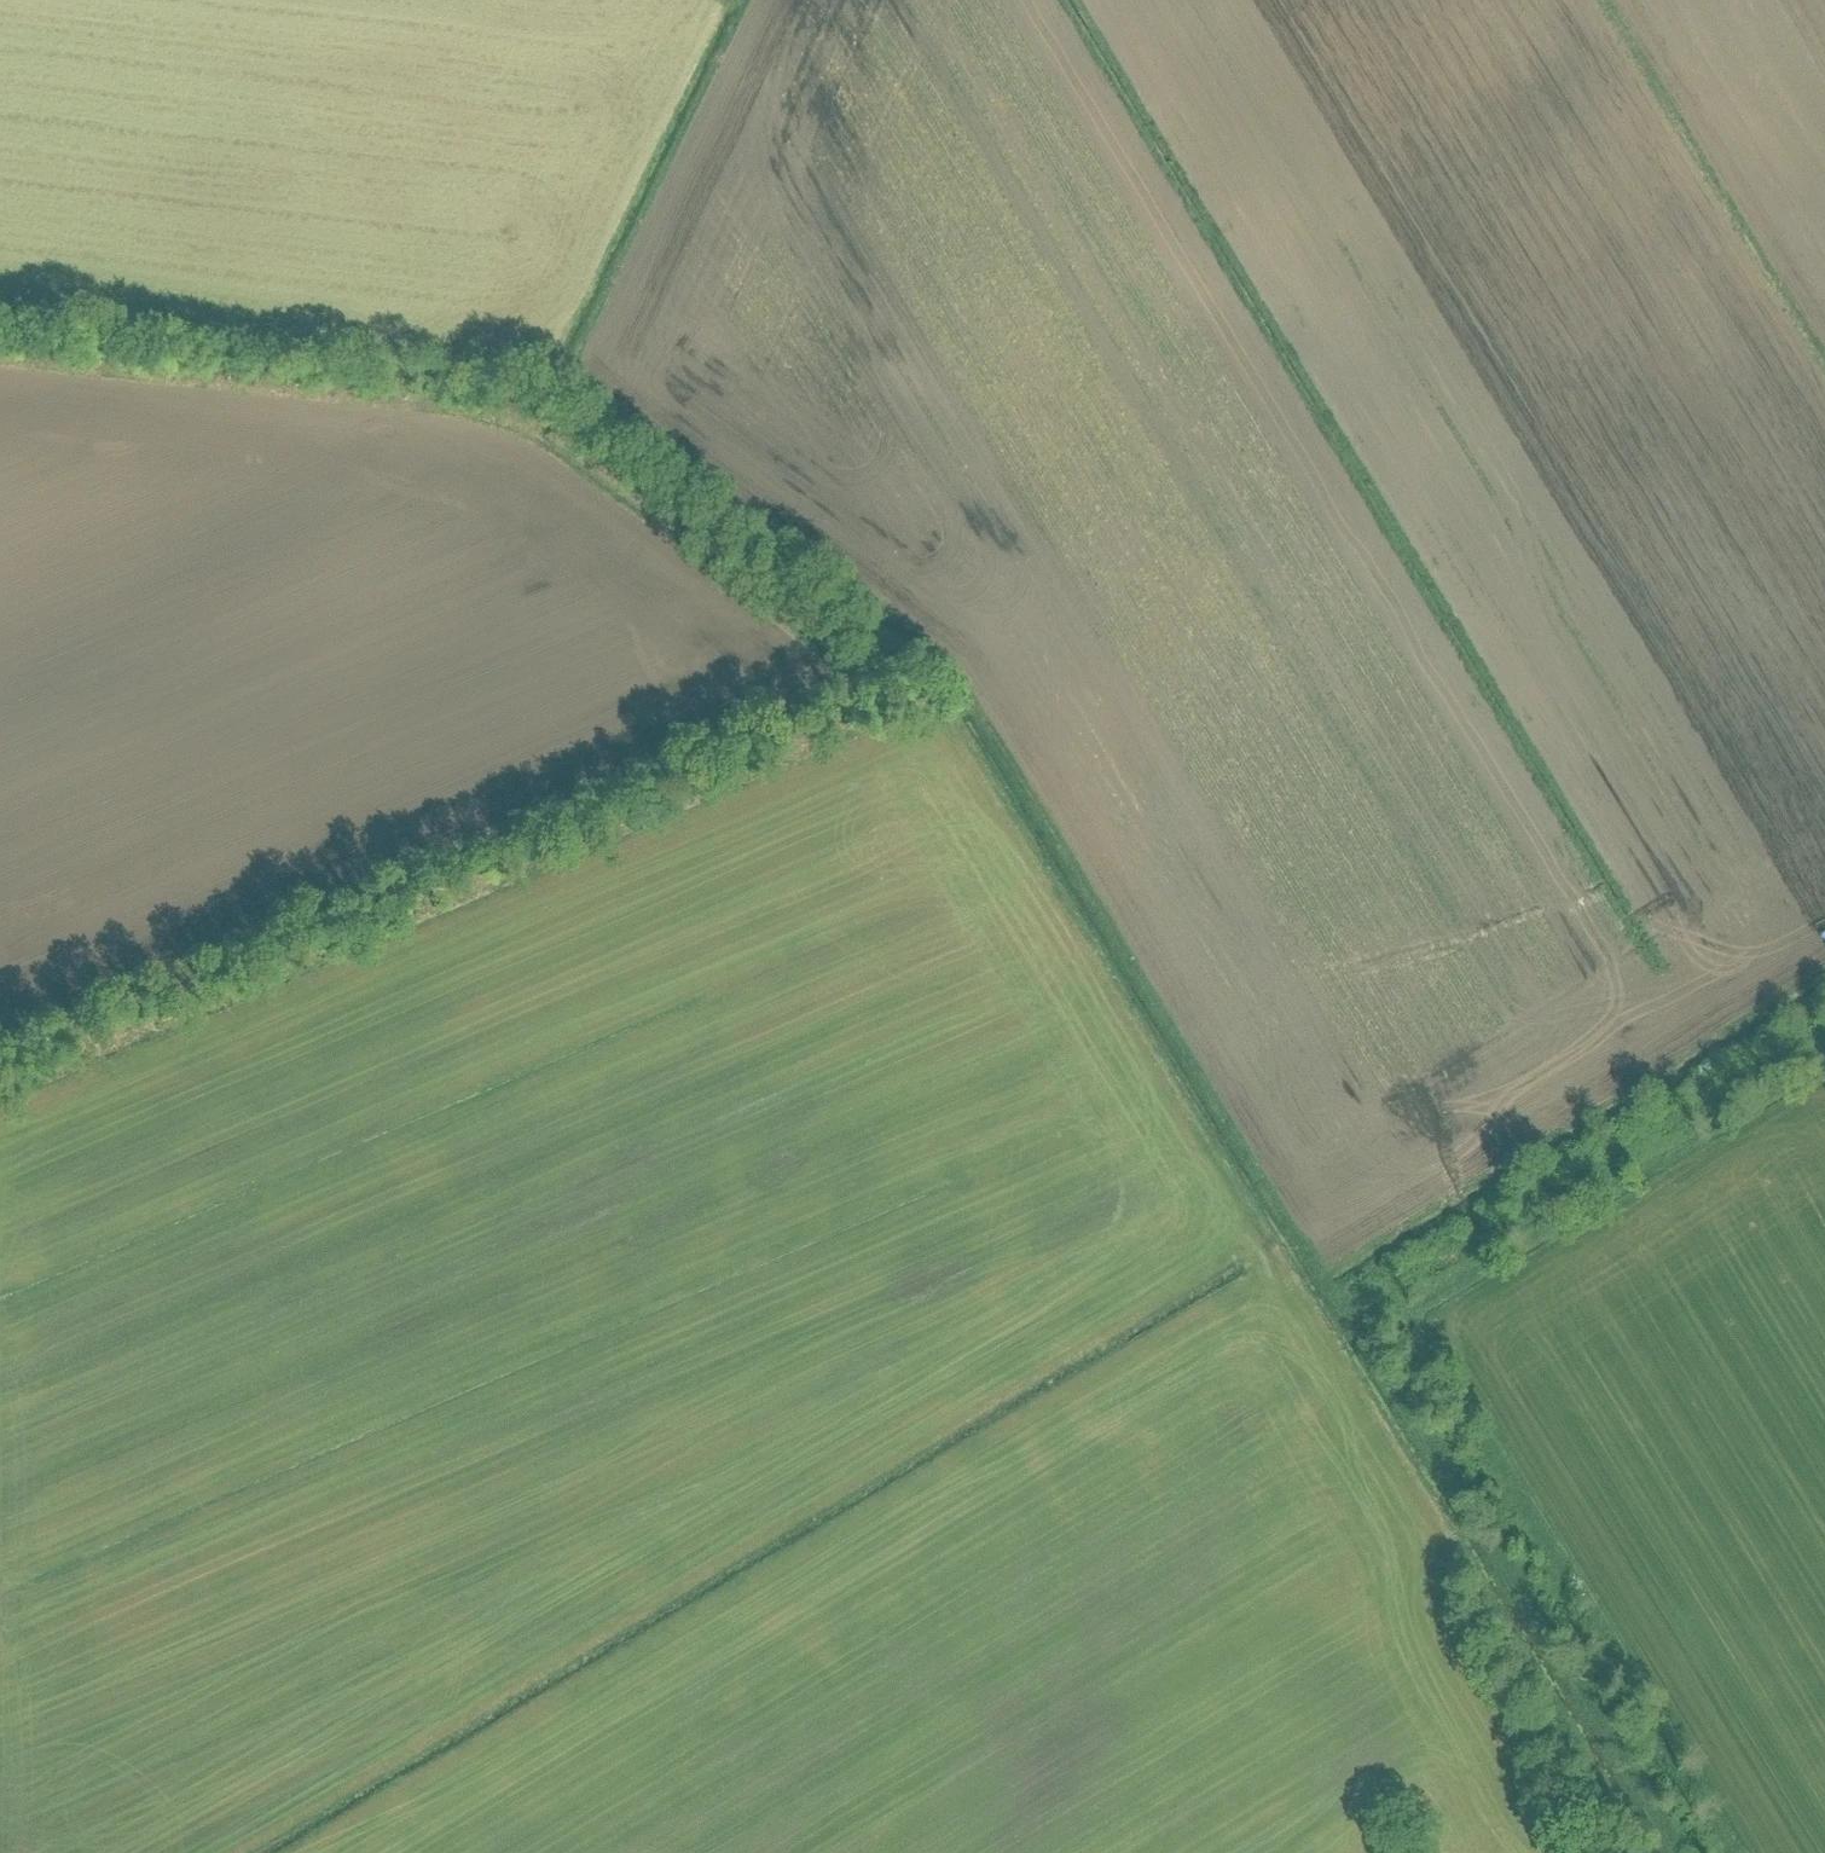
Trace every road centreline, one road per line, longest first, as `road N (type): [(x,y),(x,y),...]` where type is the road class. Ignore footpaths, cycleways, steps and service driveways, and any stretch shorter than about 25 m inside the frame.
road 1 (track): [(0,1074),(899,684)]

